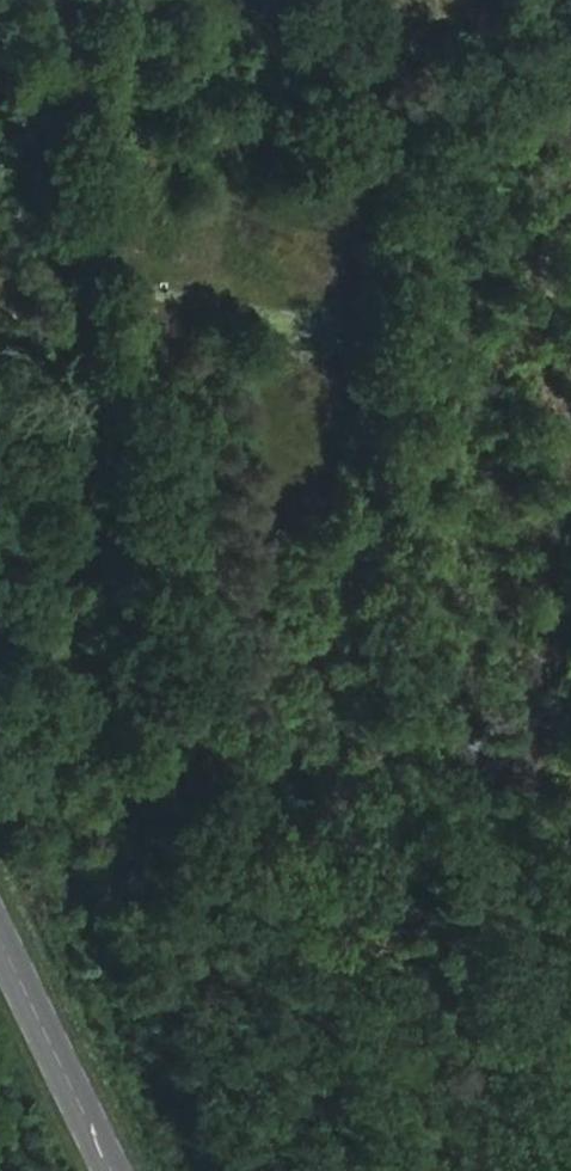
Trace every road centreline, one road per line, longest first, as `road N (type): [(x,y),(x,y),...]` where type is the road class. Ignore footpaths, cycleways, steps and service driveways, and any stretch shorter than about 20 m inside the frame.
road 1 (secondary): [(0,940),(112,1170)]

